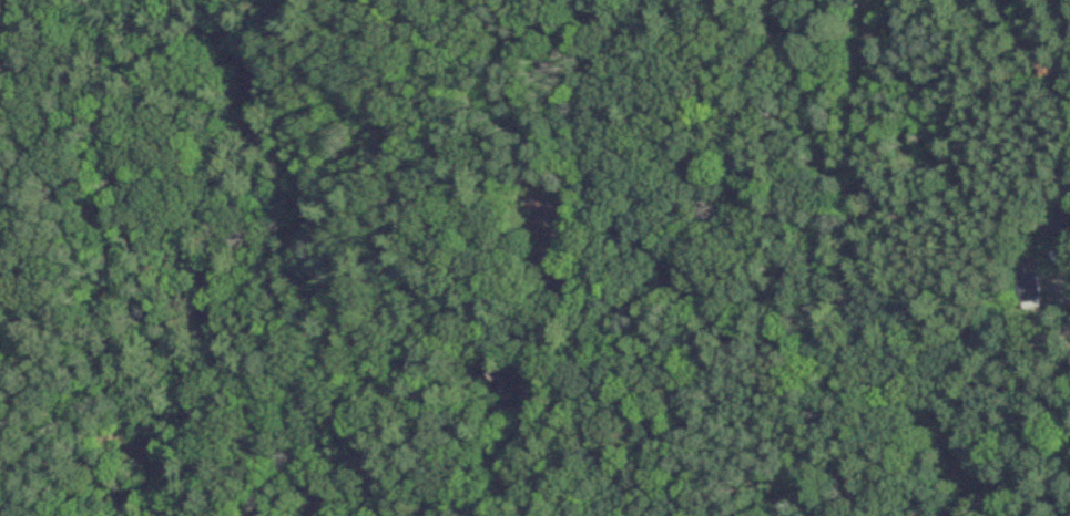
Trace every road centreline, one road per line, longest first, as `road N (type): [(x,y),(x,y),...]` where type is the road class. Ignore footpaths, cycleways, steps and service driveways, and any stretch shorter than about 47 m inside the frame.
road 1 (residential): [(1069,273),(1016,301),(945,373),(931,515)]

